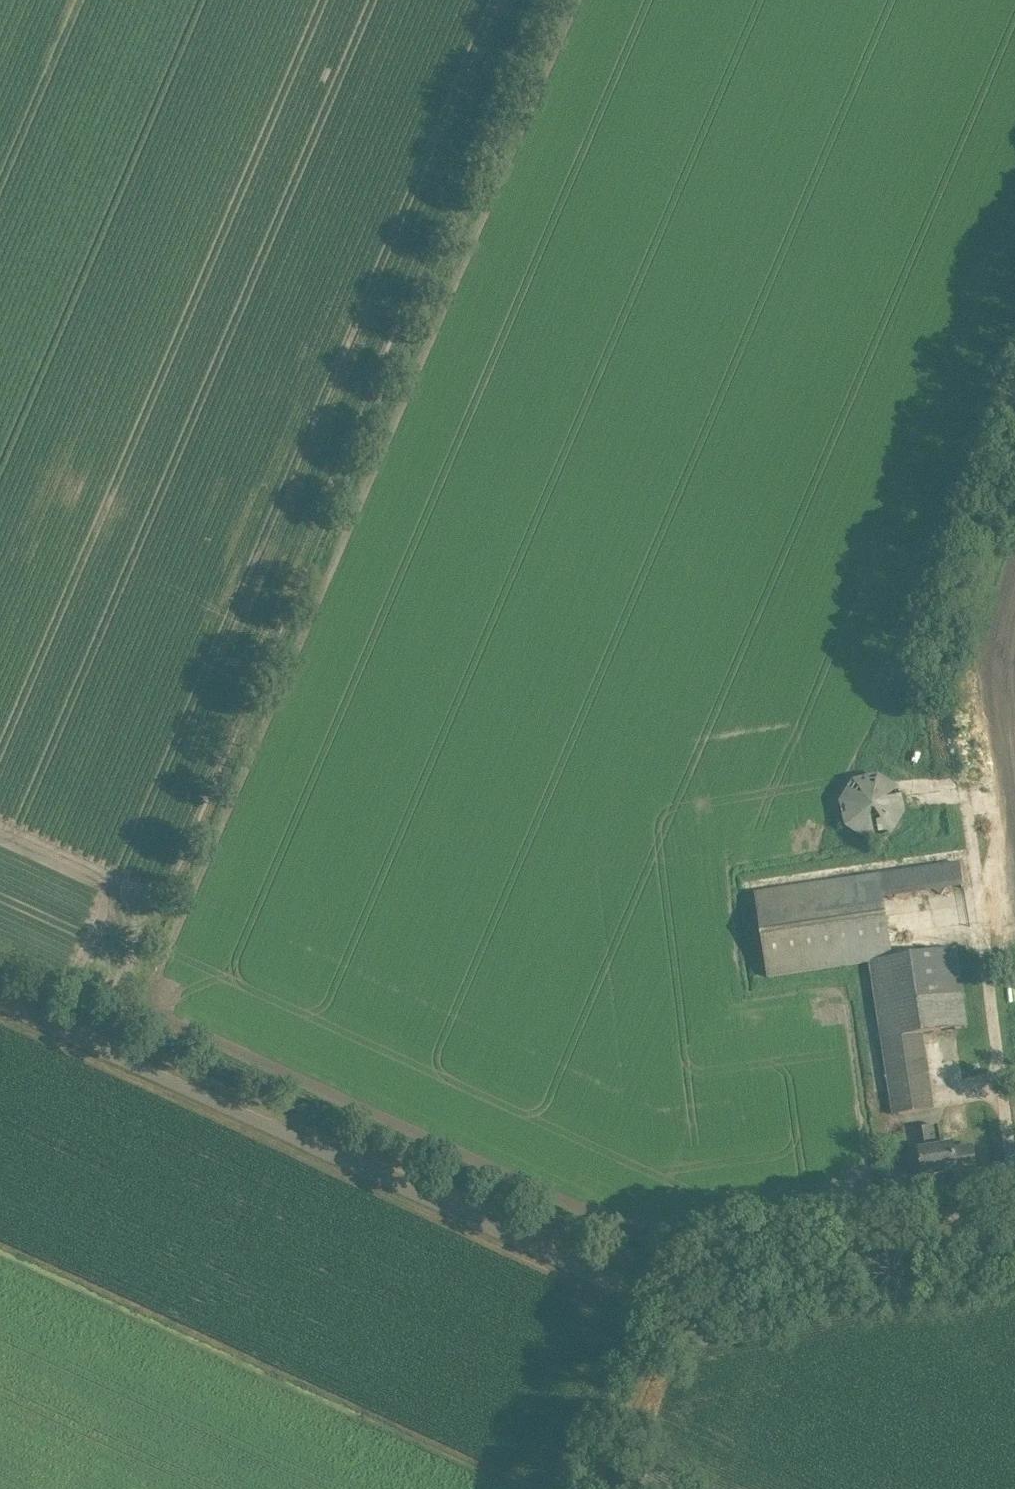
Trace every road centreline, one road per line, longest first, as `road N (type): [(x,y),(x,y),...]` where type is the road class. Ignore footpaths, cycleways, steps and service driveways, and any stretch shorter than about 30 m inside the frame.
road 1 (unclassified): [(0,1005),(622,1285),(732,1290),(1014,1246)]

